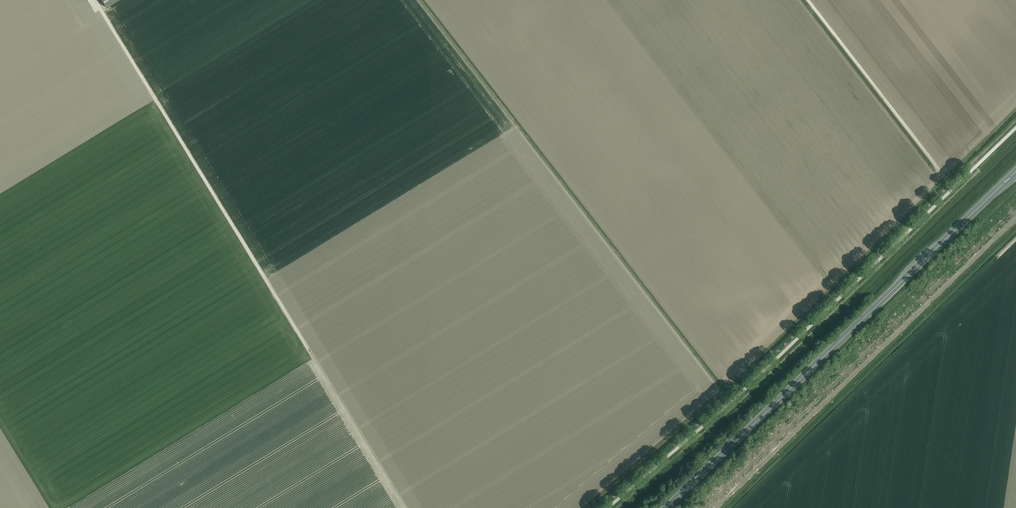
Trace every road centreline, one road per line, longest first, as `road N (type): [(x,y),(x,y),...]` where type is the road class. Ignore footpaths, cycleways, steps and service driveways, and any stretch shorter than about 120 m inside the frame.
road 1 (trunk): [(666,507),(1015,172)]

